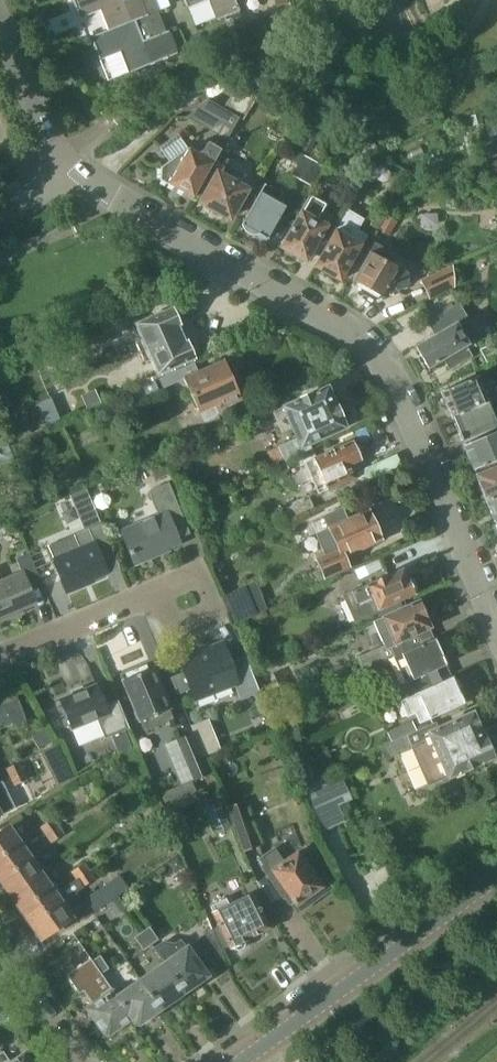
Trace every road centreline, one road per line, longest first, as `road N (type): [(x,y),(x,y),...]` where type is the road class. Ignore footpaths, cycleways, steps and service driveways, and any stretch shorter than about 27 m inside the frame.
road 1 (residential): [(435,452),(406,377),(378,338),(97,177),(61,148)]
road 2 (residential): [(0,646),(435,452)]
road 3 (tertiary): [(243,1061),(496,885)]
road 4 (residential): [(496,609),(435,452)]
road 5 (residential): [(61,148),(0,6)]
road 6 (residential): [(0,944),(79,1061)]

